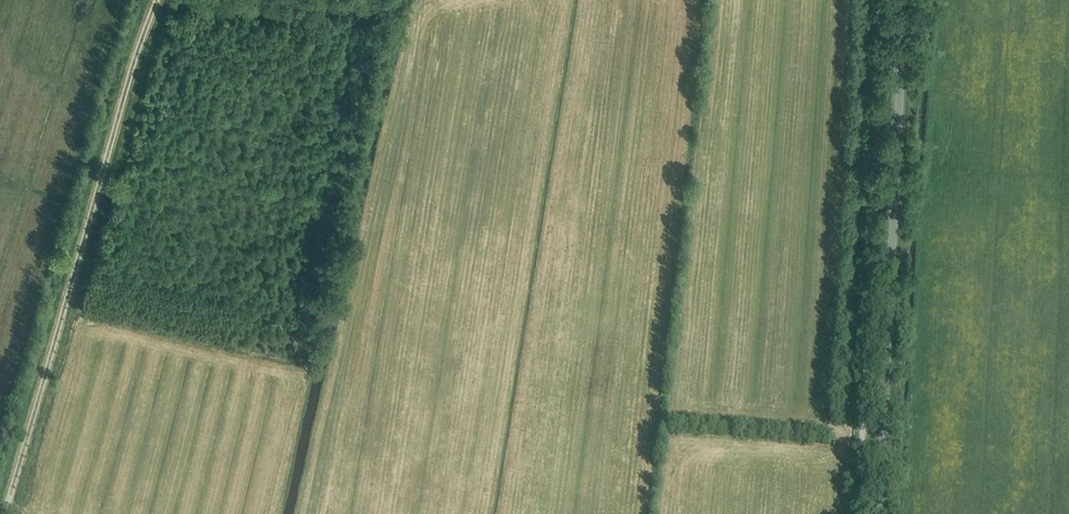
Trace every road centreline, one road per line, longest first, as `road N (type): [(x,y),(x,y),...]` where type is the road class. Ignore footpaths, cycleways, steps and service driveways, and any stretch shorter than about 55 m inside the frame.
road 1 (track): [(157,0),(5,513)]
road 2 (secondary): [(879,513),(898,0)]

